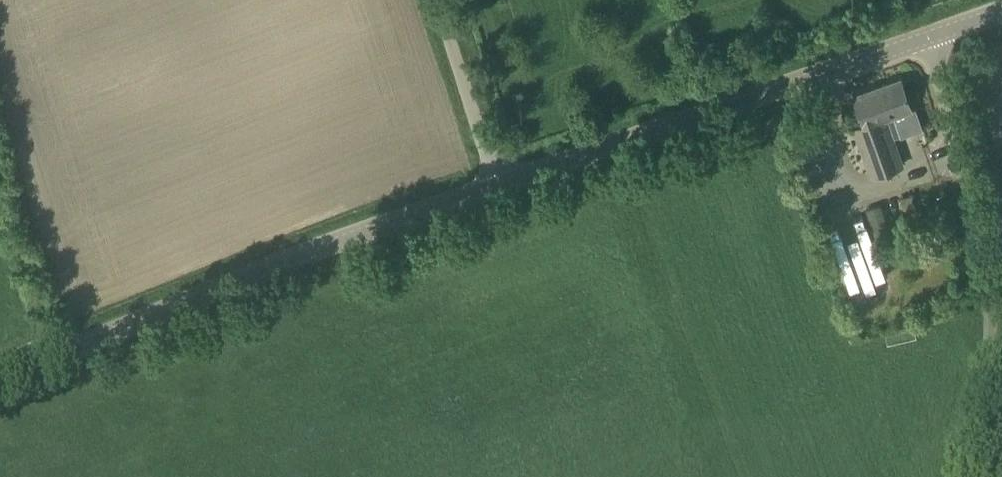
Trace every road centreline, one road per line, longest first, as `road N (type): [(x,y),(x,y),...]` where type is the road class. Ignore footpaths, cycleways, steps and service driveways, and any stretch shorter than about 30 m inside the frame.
road 1 (tertiary): [(0,385),(501,183)]
road 2 (tertiary): [(501,183),(935,38)]
road 3 (unclassified): [(1001,252),(935,38)]
road 4 (unclassified): [(501,183),(450,0)]

